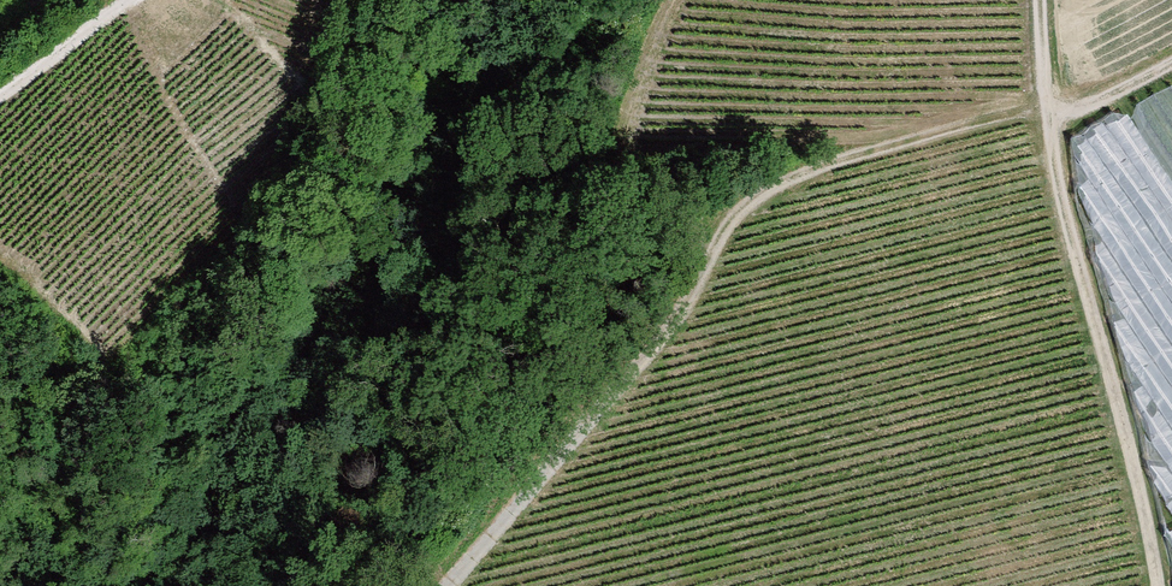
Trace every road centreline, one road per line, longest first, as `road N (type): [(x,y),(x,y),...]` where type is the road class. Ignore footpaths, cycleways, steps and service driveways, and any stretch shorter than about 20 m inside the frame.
road 1 (track): [(450,585),(698,292),(720,239),(754,201),(896,142),(1049,122),(1171,59)]
road 2 (track): [(1157,585),(1116,389),(1058,183),(1042,0)]
road 3 (track): [(0,122),(138,0)]

